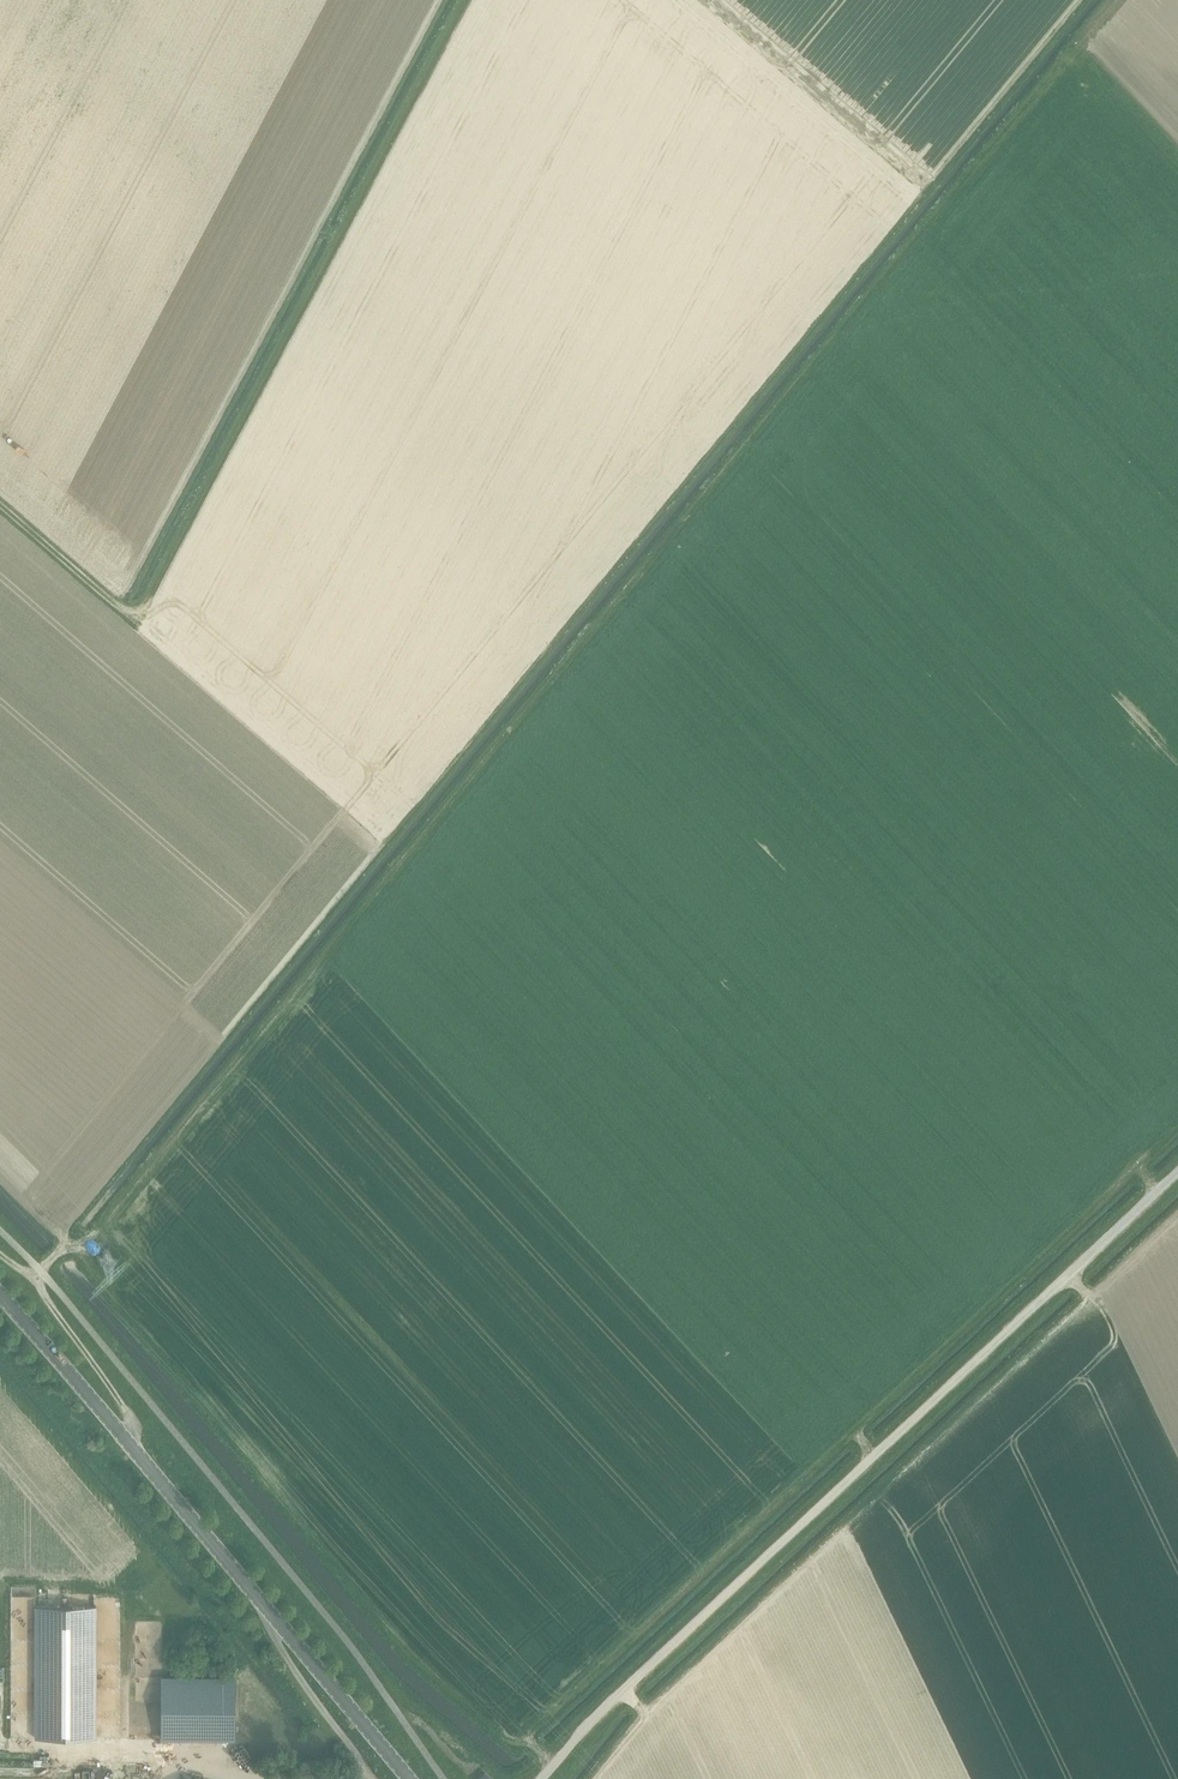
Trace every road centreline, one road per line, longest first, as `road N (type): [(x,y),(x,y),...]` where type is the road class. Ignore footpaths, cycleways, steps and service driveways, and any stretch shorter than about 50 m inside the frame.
road 1 (unclassified): [(540,1778),(591,1722),(1177,1171)]
road 2 (track): [(0,504),(125,612),(136,612),(459,0)]
road 3 (secondary): [(410,1778),(0,1297)]
road 4 (track): [(127,1443),(134,1425),(39,1294),(41,1271),(63,1248)]
road 5 (track): [(149,1772),(0,1772)]

